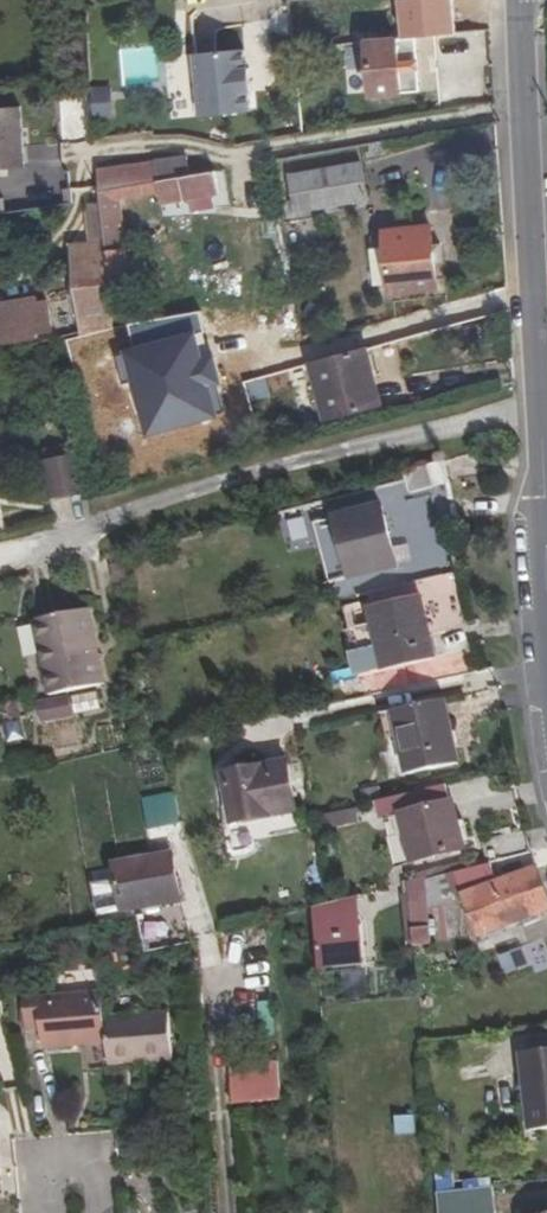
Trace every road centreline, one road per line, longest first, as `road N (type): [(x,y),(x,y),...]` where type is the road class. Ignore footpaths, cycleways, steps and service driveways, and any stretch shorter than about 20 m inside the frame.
road 1 (residential): [(0,558),(86,535),(176,497),(377,443),(540,414)]
road 2 (tertiary): [(522,0),(540,414)]
road 3 (tertiary): [(545,519),(546,680)]

